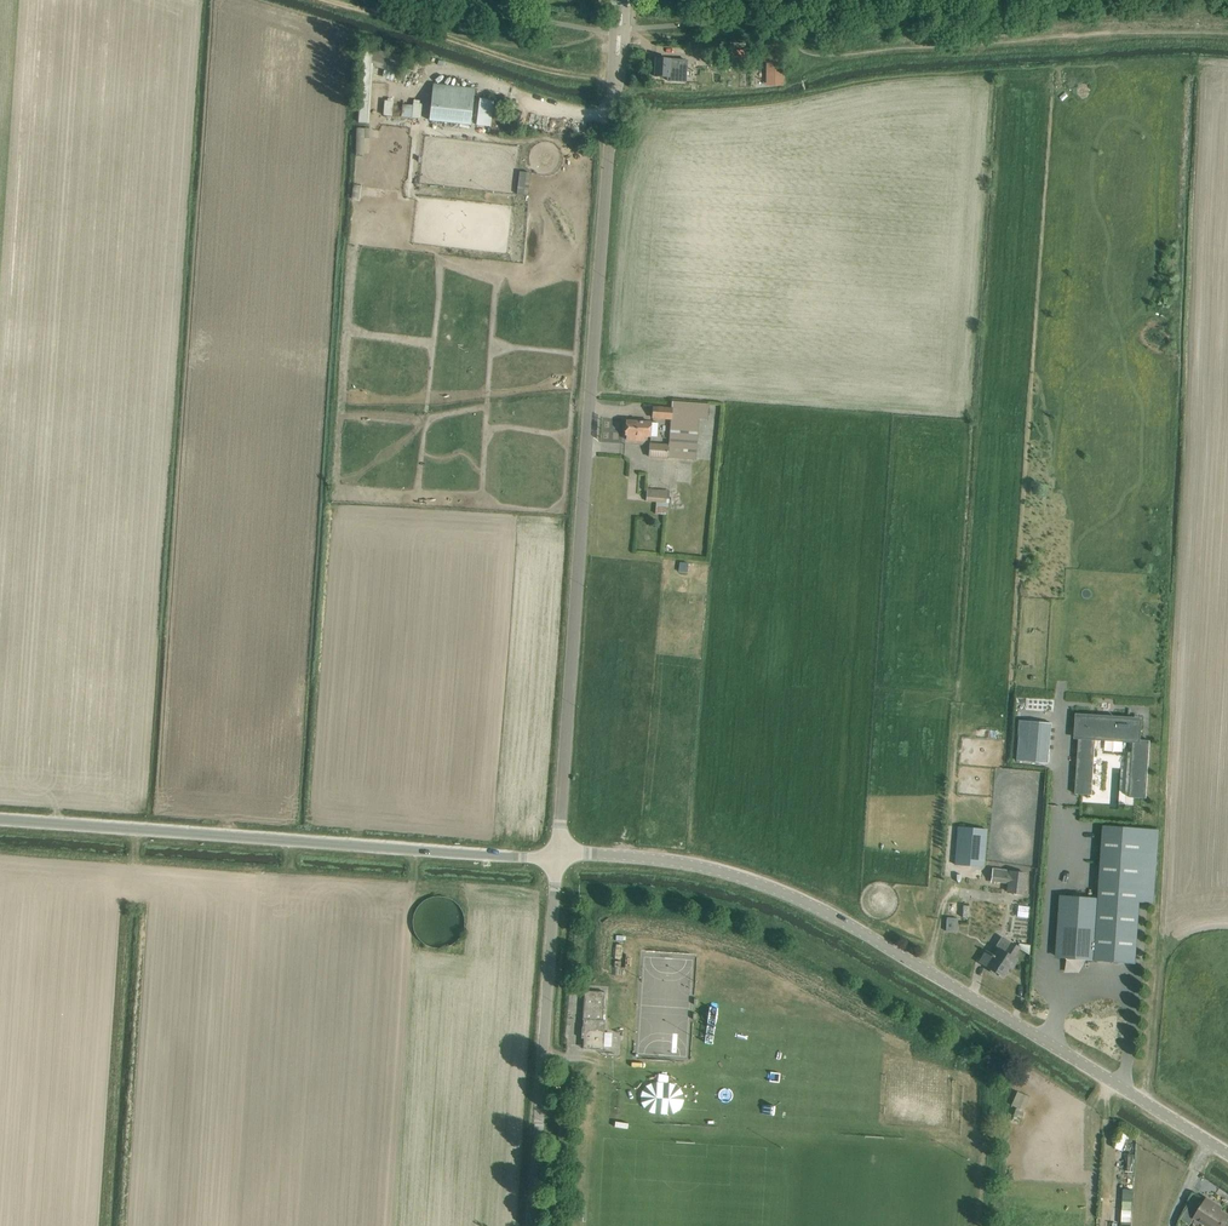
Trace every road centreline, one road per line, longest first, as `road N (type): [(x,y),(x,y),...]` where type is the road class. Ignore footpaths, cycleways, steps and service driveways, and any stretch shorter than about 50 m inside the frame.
road 1 (unclassified): [(554,856),(621,0)]
road 2 (unclassified): [(1227,1154),(814,905),(682,863),(554,856)]
road 3 (track): [(1227,34),(1054,37),(829,54),(636,28)]
road 4 (unclassified): [(554,856),(0,817)]
road 5 (unclassified): [(530,1225),(554,856)]
road 6 (track): [(326,0),(486,41),(618,44)]

